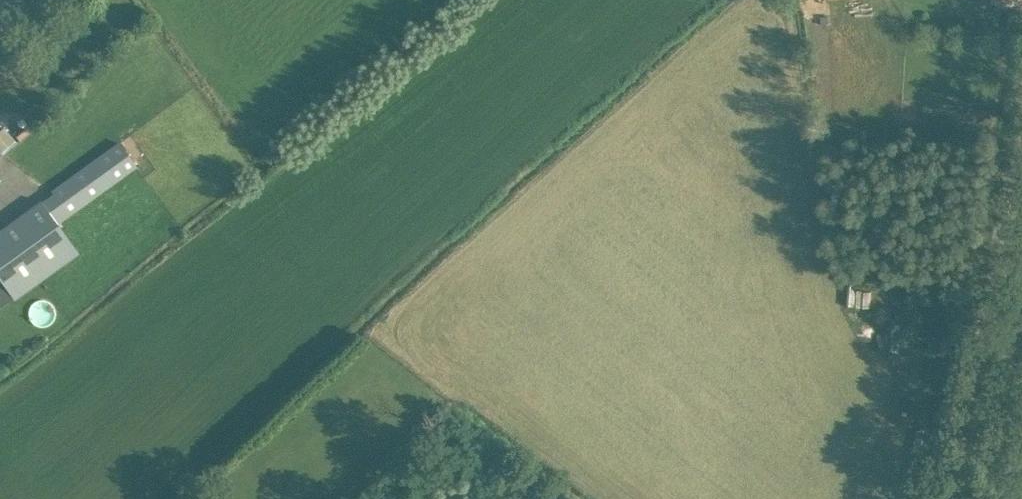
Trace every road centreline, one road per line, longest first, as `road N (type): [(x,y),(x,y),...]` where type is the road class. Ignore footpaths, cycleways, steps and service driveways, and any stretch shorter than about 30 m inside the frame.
road 1 (unclassified): [(954,498),(1021,99)]

